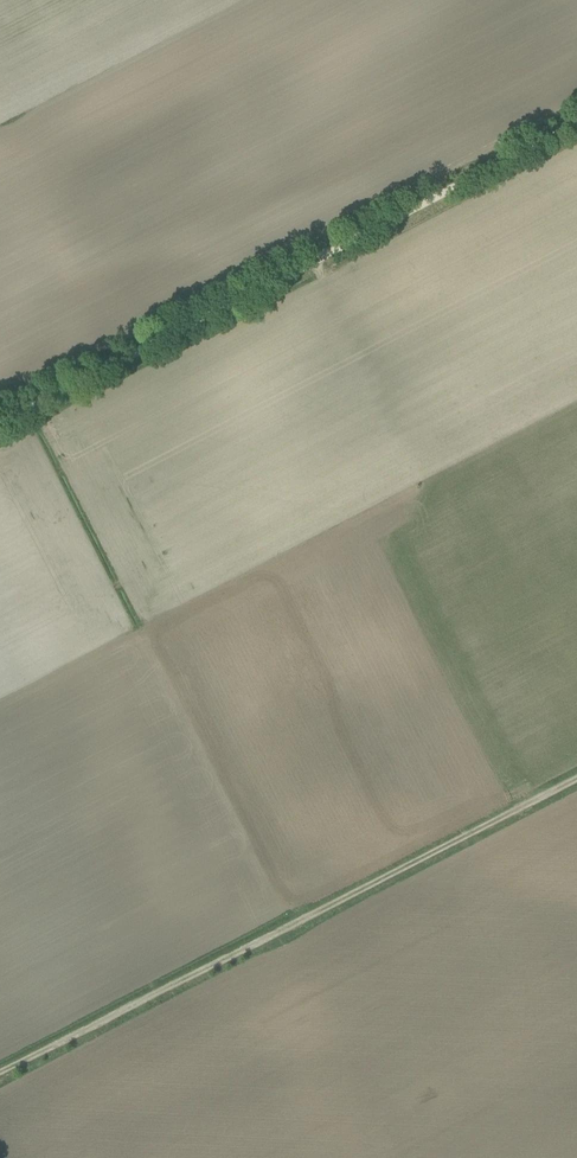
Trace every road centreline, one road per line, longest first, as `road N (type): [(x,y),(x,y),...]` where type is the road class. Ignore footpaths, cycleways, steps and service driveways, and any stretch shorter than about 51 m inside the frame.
road 1 (track): [(0,424),(576,126)]
road 2 (track): [(576,779),(0,1076)]

